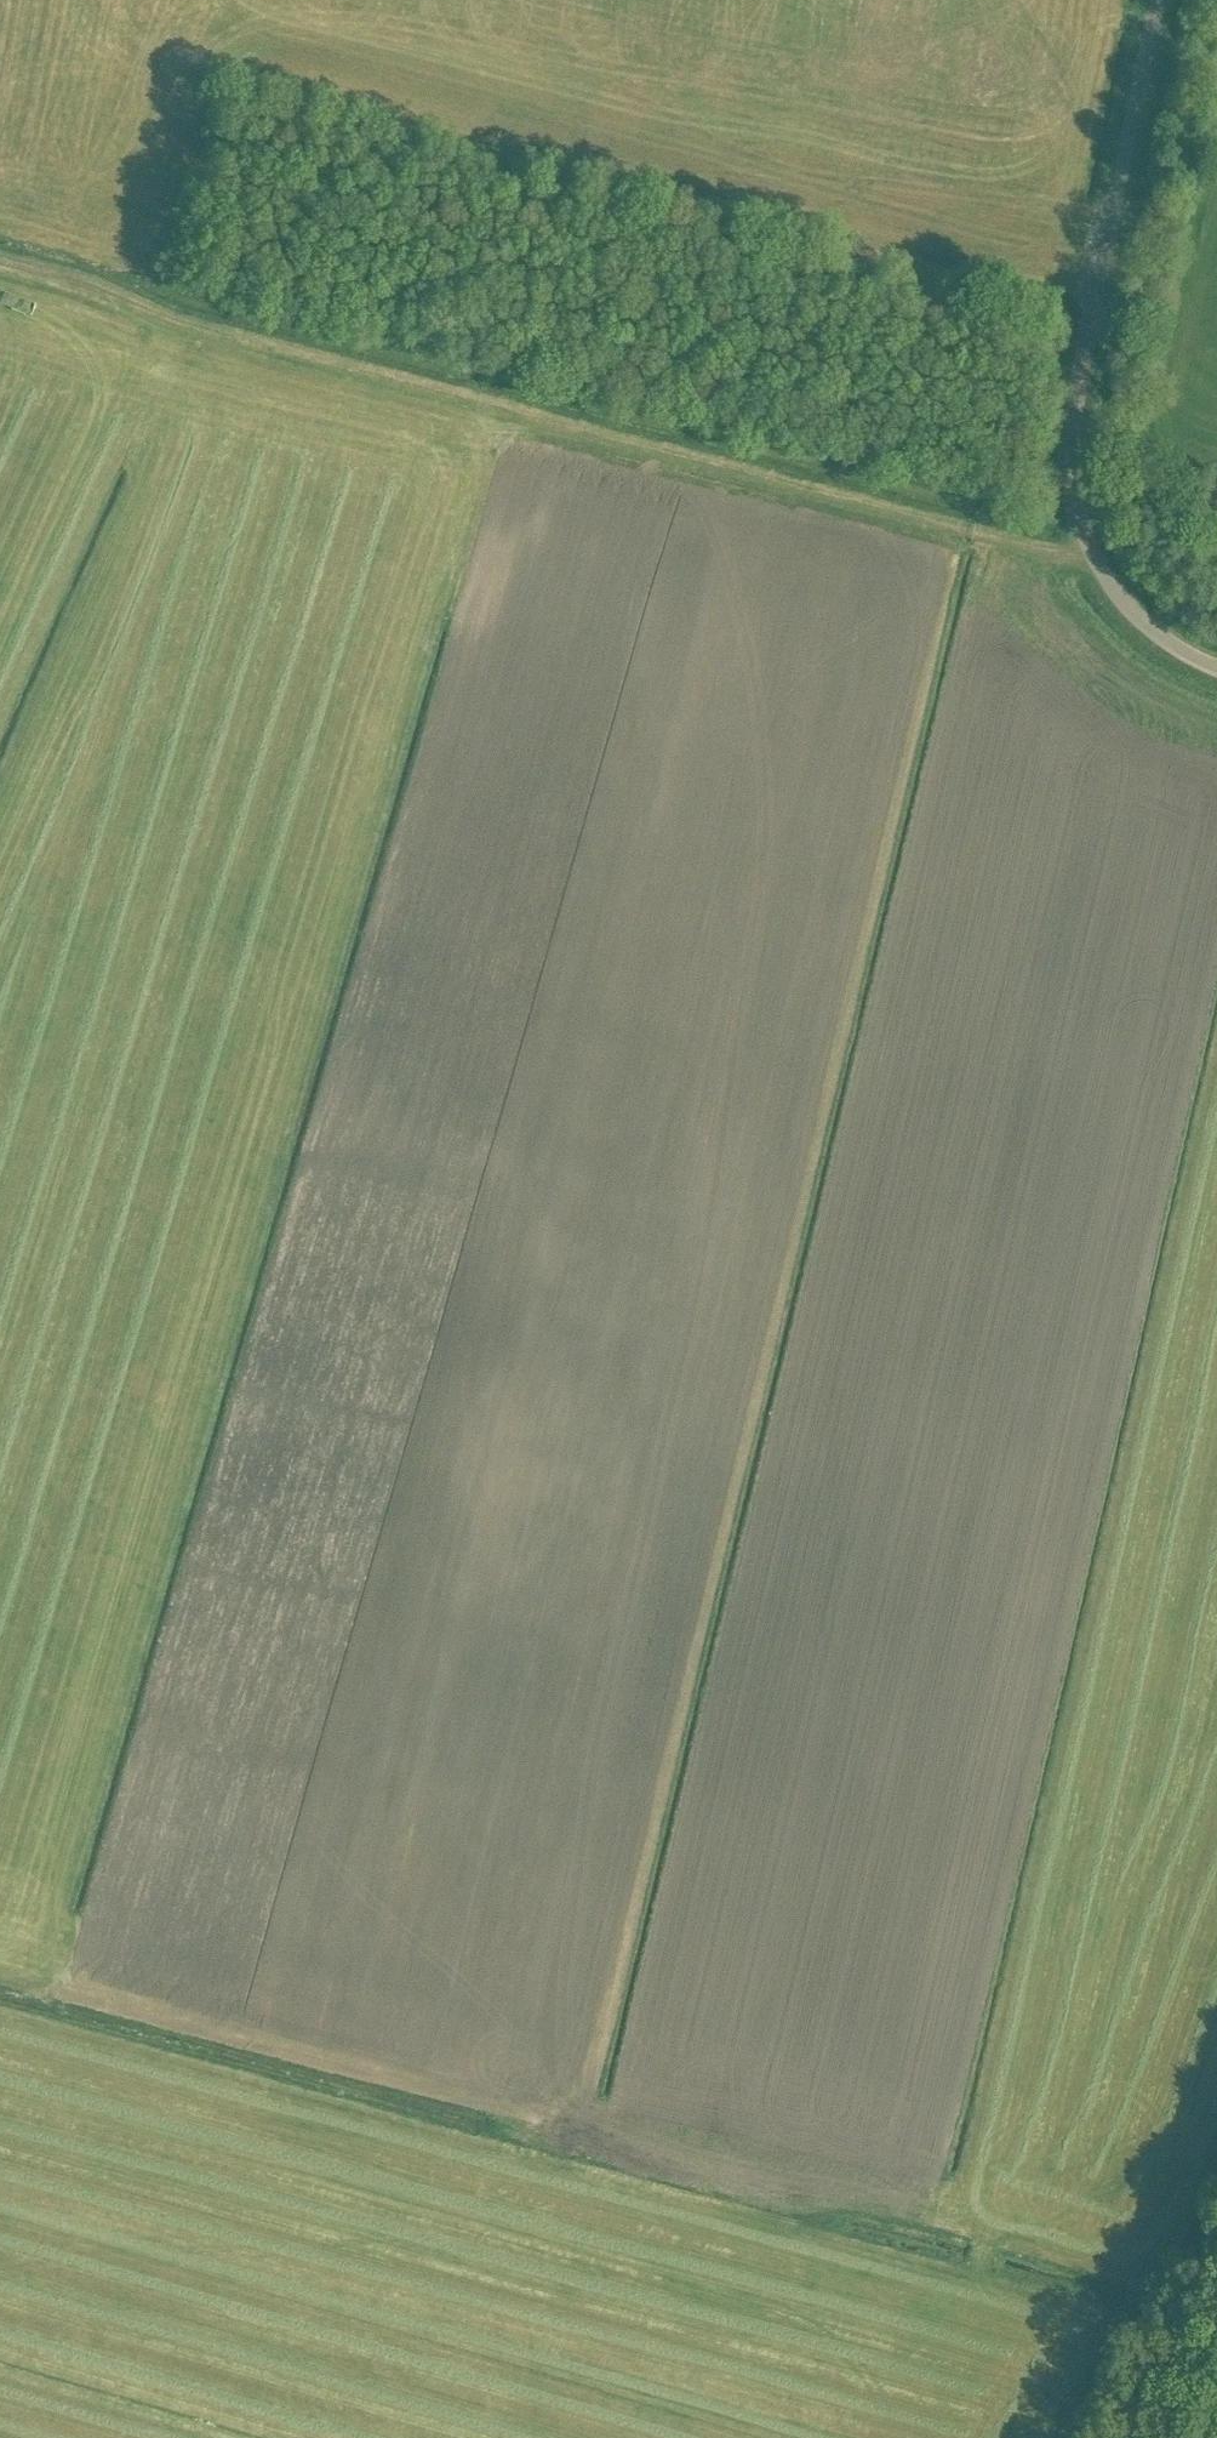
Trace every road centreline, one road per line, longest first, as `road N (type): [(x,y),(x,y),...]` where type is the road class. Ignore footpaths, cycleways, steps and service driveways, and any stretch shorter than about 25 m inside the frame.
road 1 (unclassified): [(1216,668),(1159,636),(1115,591),(1080,526),(1071,465),(1074,412),(1155,0)]

